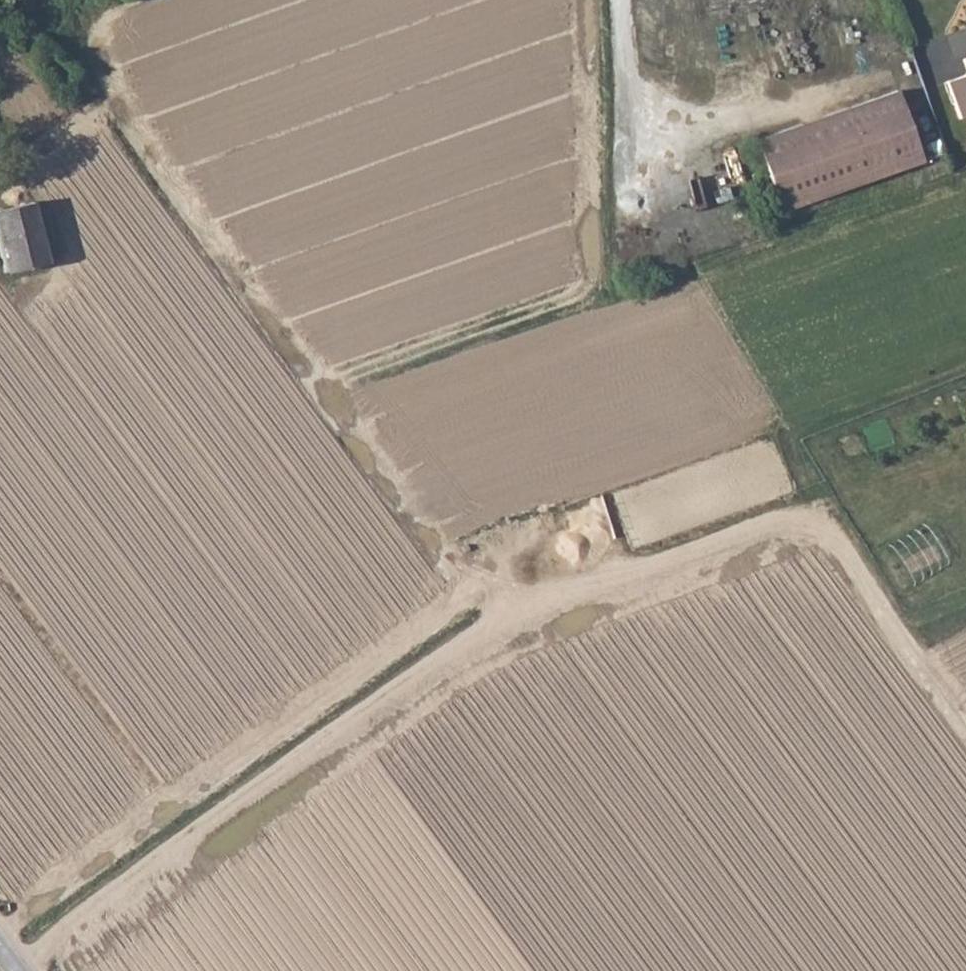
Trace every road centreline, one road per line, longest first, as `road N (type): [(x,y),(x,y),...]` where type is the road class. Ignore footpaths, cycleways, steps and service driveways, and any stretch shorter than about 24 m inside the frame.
road 1 (track): [(965,474),(823,502),(511,615),(386,692),(18,970)]
road 2 (unclassified): [(618,0),(625,151),(664,153),(828,84)]

